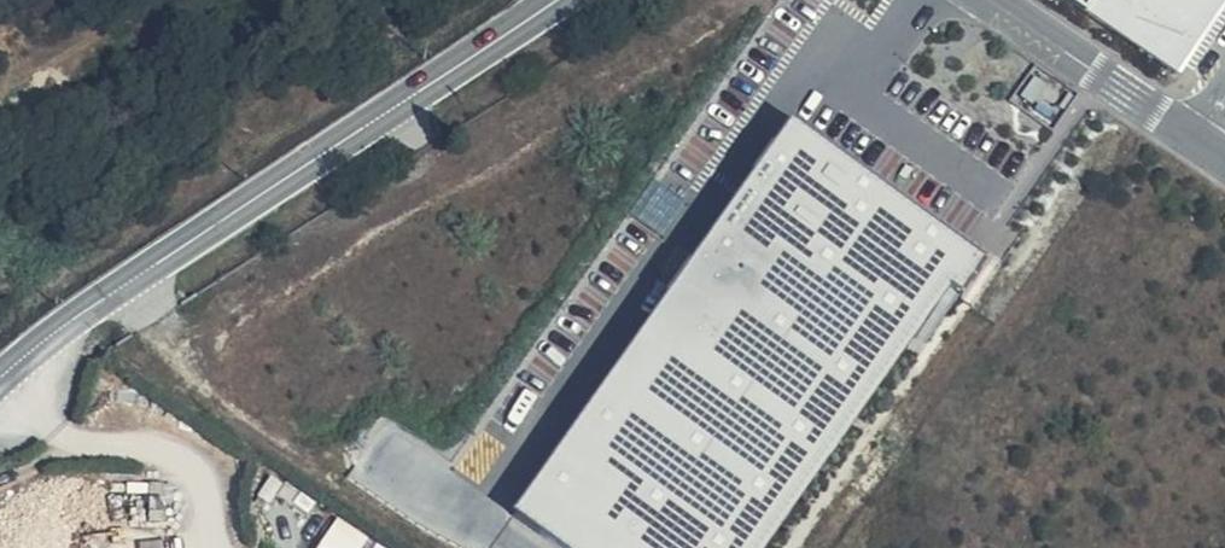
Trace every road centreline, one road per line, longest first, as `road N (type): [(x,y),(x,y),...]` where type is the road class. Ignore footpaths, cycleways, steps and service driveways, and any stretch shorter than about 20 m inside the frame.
road 1 (secondary): [(559,0),(106,299),(0,378)]
road 2 (unclassified): [(992,0),(1224,157)]

